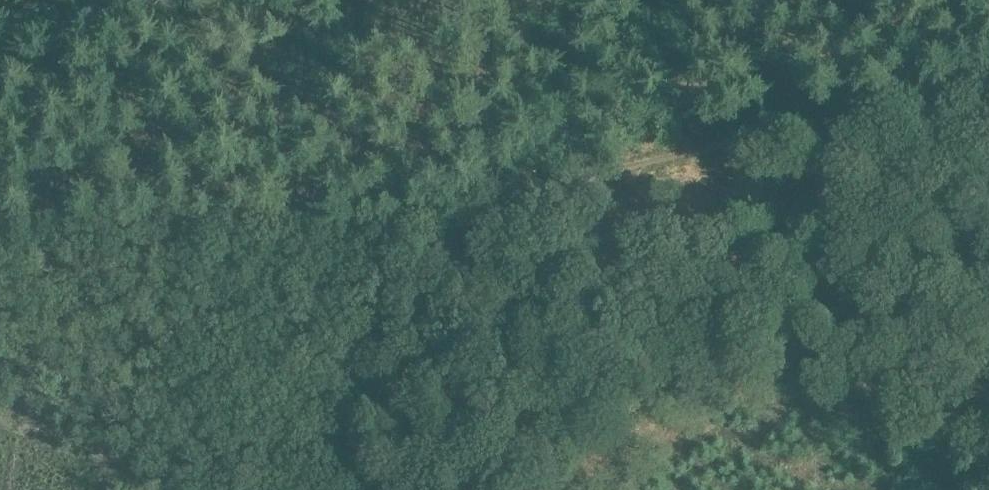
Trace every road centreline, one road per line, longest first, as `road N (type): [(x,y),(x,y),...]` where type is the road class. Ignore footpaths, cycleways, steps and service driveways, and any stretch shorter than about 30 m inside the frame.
road 1 (track): [(988,79),(415,217),(0,238)]

